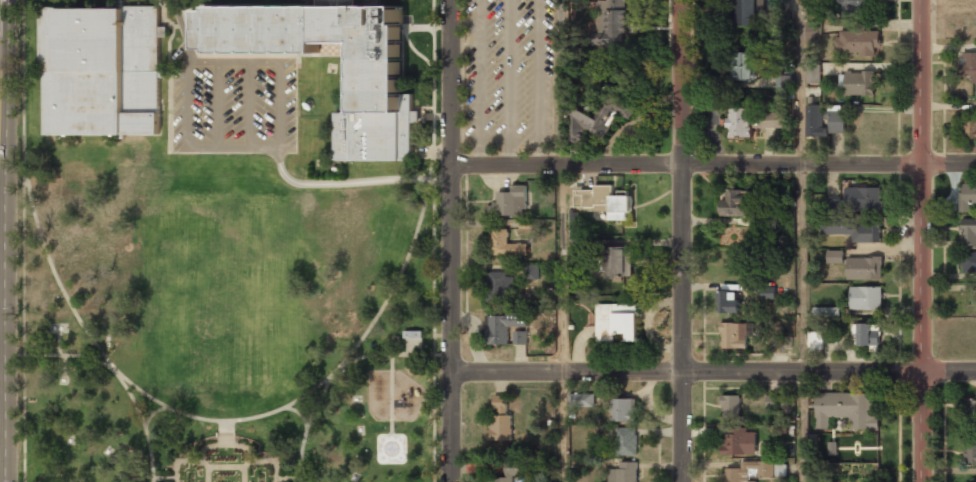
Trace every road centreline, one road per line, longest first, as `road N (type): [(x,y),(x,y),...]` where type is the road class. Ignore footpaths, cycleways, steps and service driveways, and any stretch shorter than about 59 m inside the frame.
road 1 (residential): [(975,165),(457,163)]
road 2 (residential): [(683,0),(684,481)]
road 3 (residential): [(455,0),(454,481)]
road 4 (secondary): [(923,0),(923,481)]
road 5 (residential): [(924,368),(455,371)]

